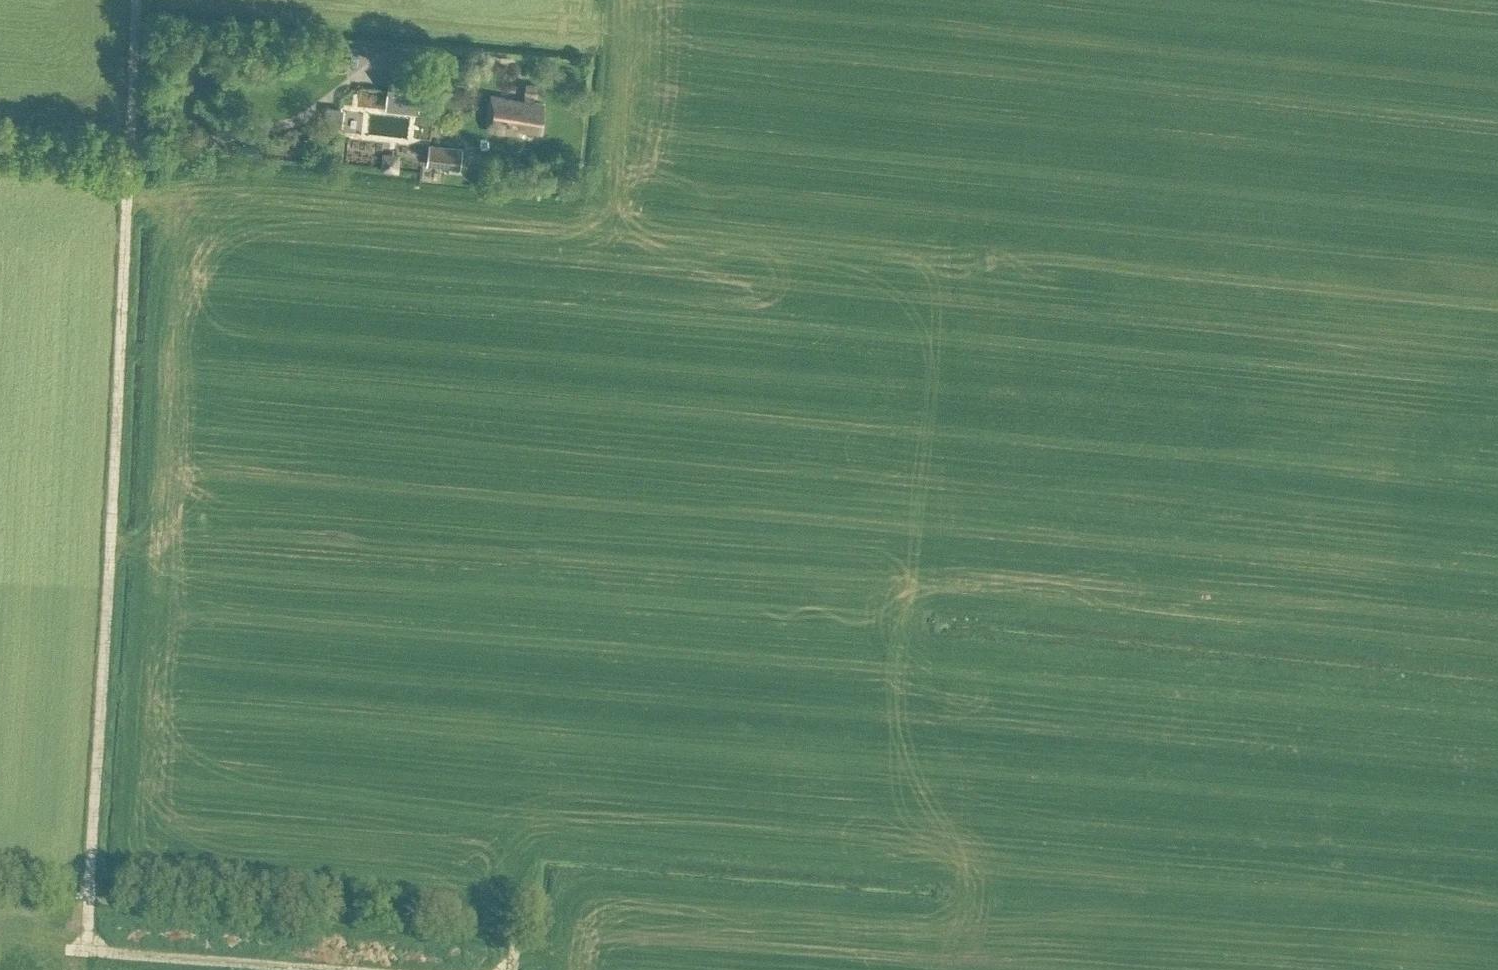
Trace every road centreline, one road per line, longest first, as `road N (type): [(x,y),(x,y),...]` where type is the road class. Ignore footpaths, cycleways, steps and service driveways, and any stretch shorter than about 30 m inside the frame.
road 1 (track): [(139,0),(87,951)]
road 2 (track): [(334,969),(87,951)]
road 3 (unclassified): [(151,147),(0,137)]

